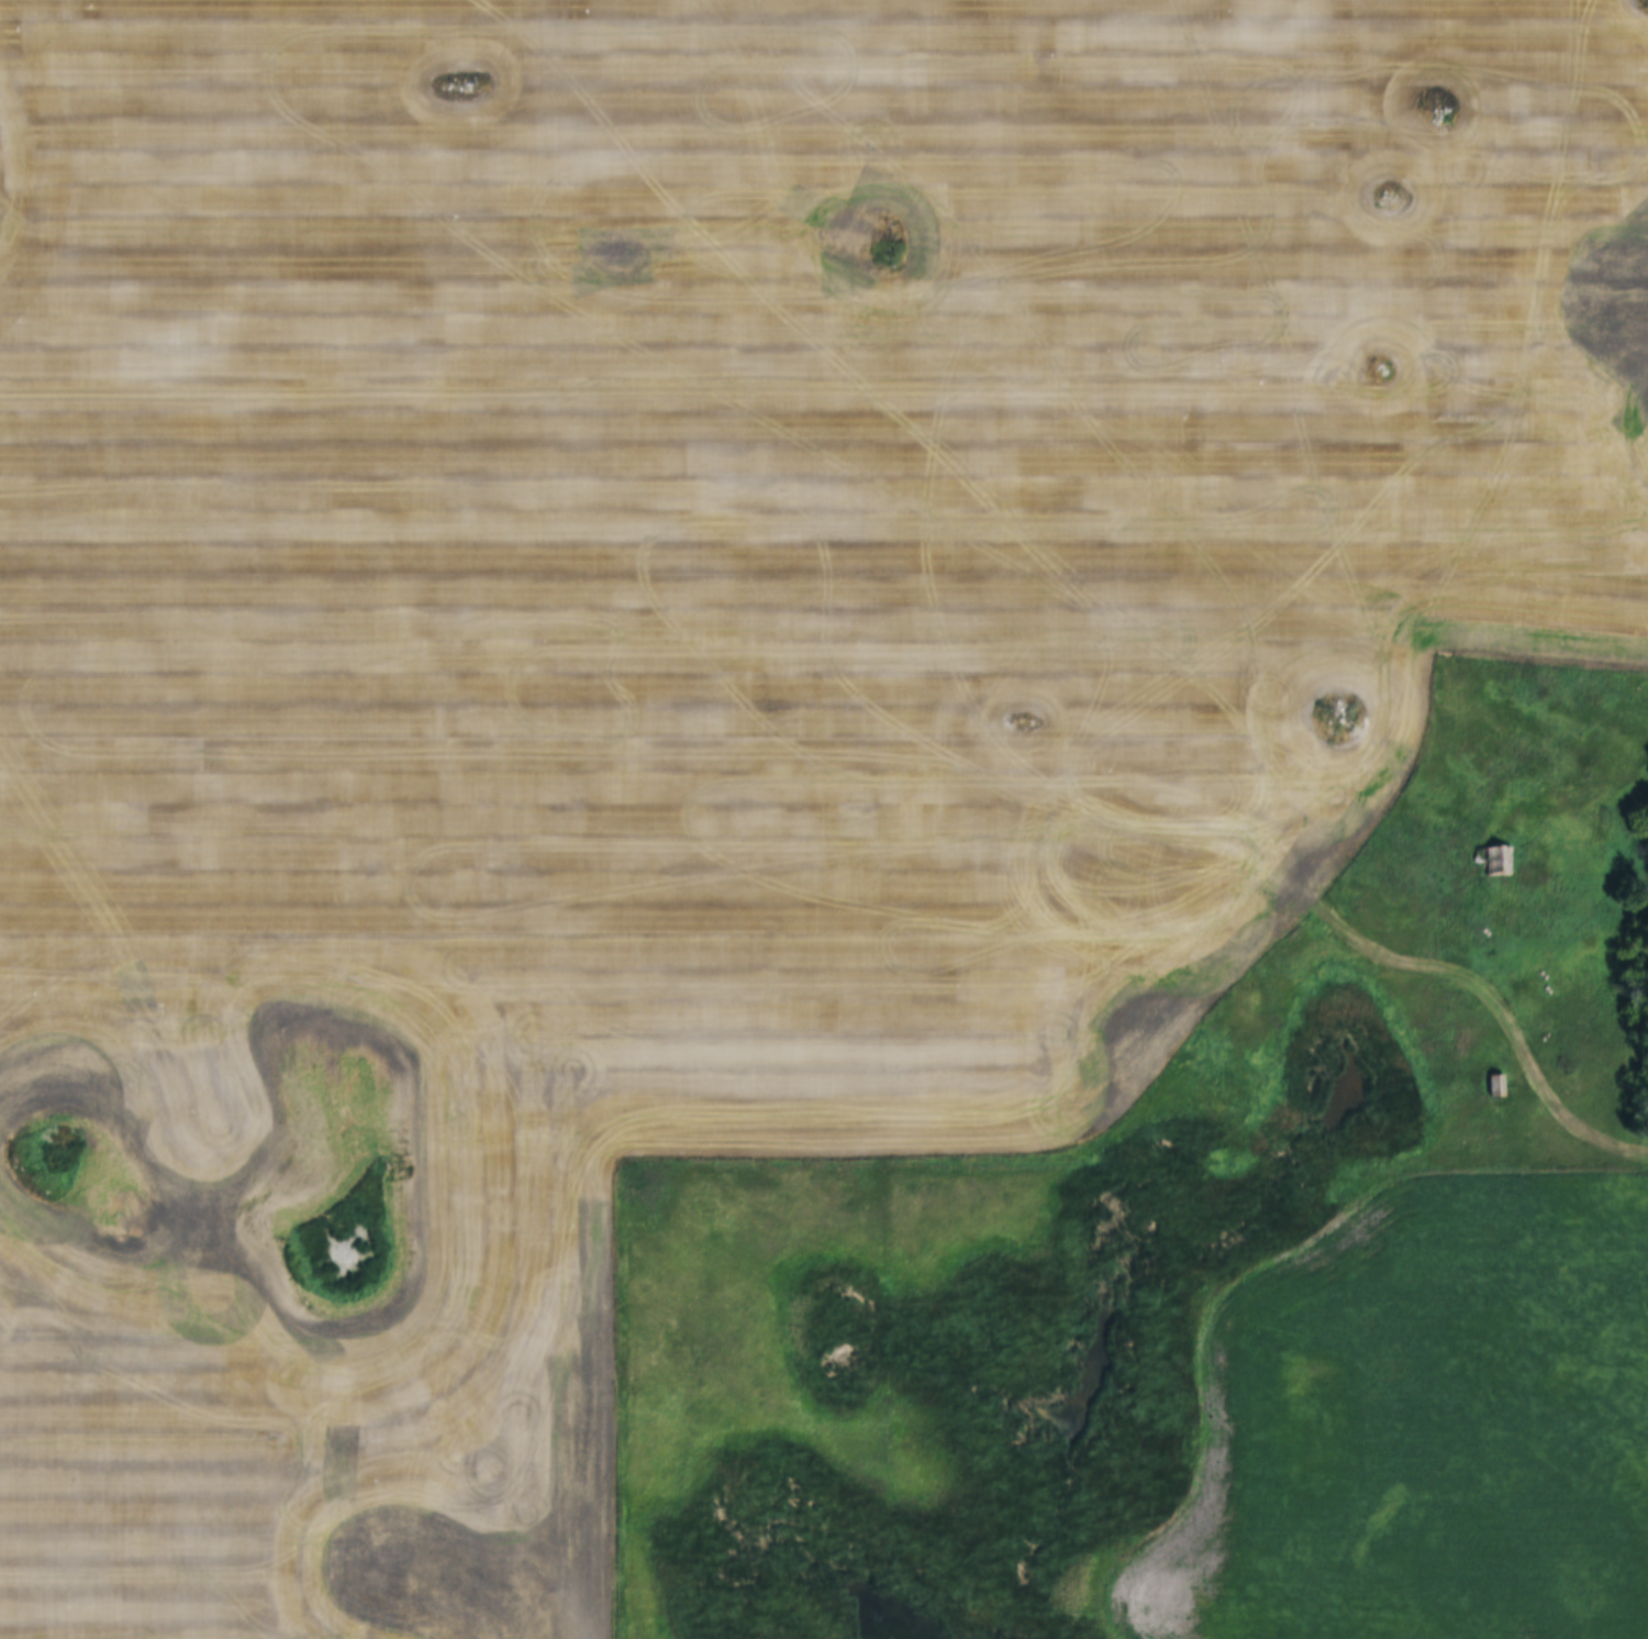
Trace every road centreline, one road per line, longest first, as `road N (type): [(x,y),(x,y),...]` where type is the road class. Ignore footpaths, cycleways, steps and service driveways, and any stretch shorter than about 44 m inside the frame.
road 1 (track): [(1647,1154),(1594,1148),(1559,1132),(1537,1103),(1506,1007),(1472,967),(1448,957),(1378,962),(1319,916)]

